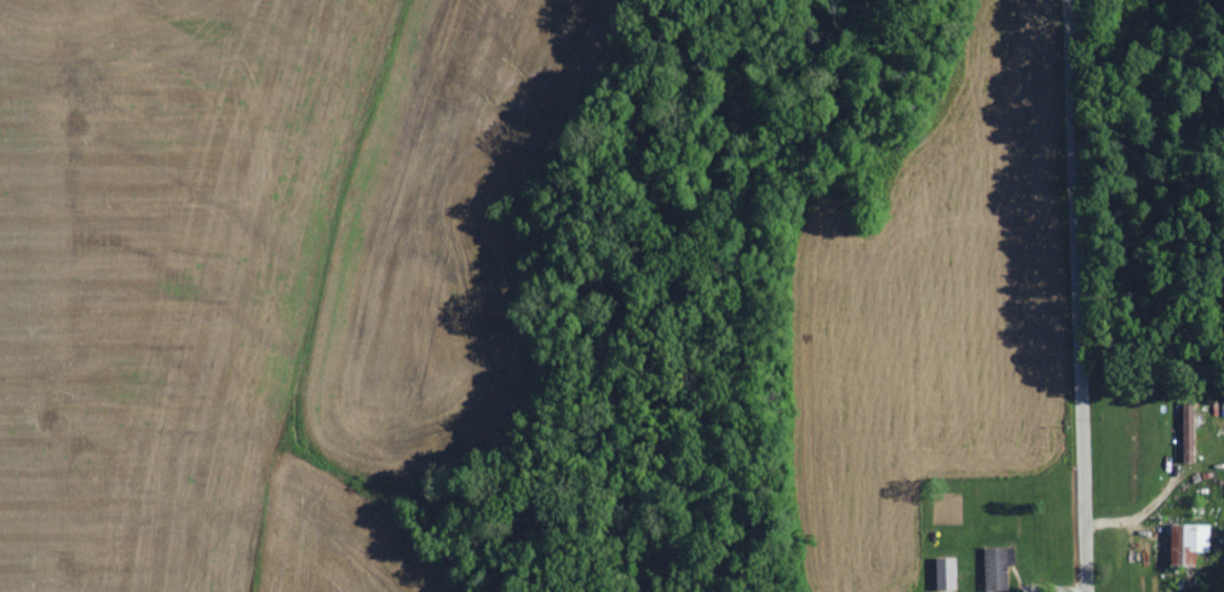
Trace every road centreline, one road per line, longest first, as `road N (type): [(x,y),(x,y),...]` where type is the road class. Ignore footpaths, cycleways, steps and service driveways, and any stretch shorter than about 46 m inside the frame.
road 1 (residential): [(1092,591),(1074,0)]

